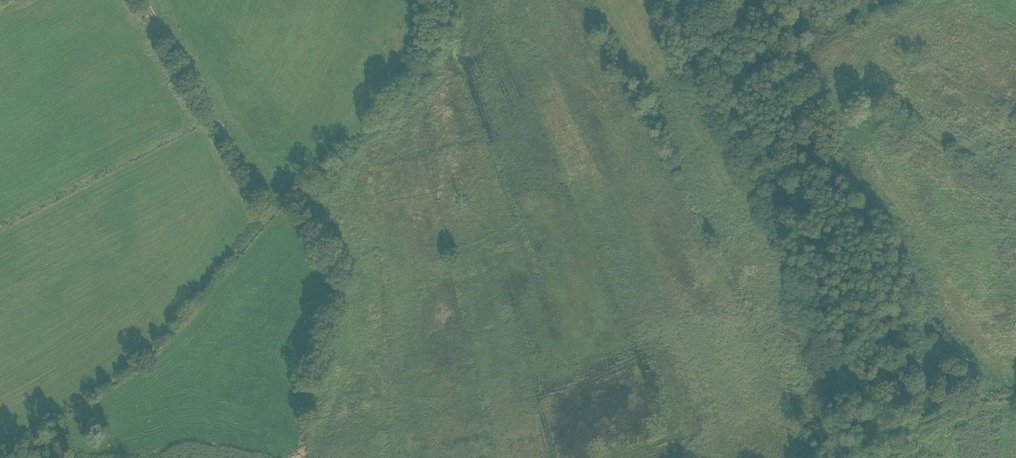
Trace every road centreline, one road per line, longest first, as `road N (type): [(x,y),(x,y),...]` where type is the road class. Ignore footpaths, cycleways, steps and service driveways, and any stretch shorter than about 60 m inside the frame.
road 1 (track): [(143,0),(276,208)]

